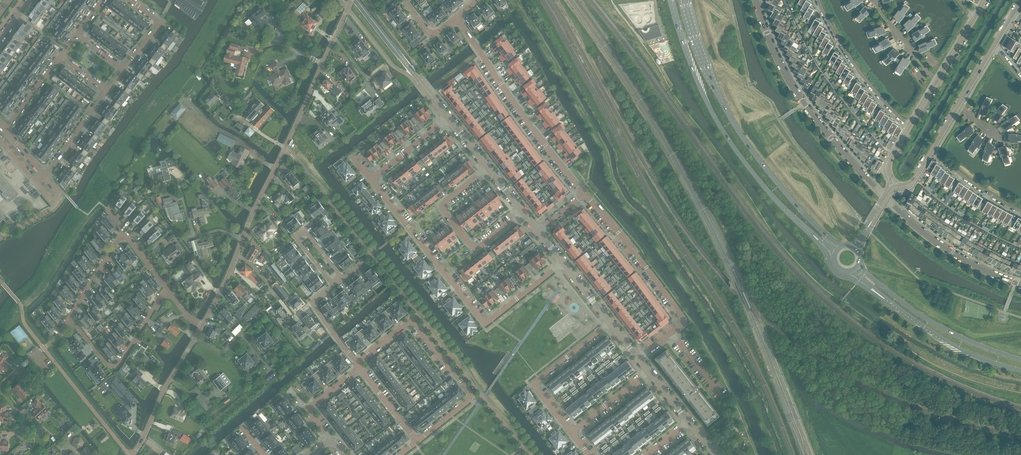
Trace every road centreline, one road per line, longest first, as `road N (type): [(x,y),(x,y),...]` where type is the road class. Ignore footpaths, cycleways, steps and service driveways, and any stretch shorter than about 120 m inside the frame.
road 1 (residential): [(203,325),(352,0)]
road 2 (secondary): [(840,246),(783,190),(730,116),(685,0)]
road 3 (residential): [(371,179),(486,324),(564,263)]
road 4 (secondary): [(671,0),(713,112),(809,231)]
road 5 (residential): [(886,198),(793,86),(757,0)]
road 6 (residential): [(585,194),(684,320),(639,358)]
road 7 (residential): [(585,194),(456,18)]
road 8 (secondary): [(1020,359),(933,323),(859,265)]
road 9 (residential): [(488,167),(443,204),(471,246),(524,212)]
road 10 (residential): [(471,399),(417,324),(357,363)]
road 11 (residential): [(25,443),(24,415),(1,389),(70,318)]
road 12 (residential): [(1020,285),(952,252),(886,198)]
road 13 (residential): [(167,289),(116,366),(70,318)]
road 14 (residential): [(818,0),(853,62),(910,127)]
road 15 (residential): [(571,432),(537,383),(611,323)]
road 16 (secondary): [(885,299),(946,341),(1020,371)]
road 17 (residential): [(133,454),(203,325)]

